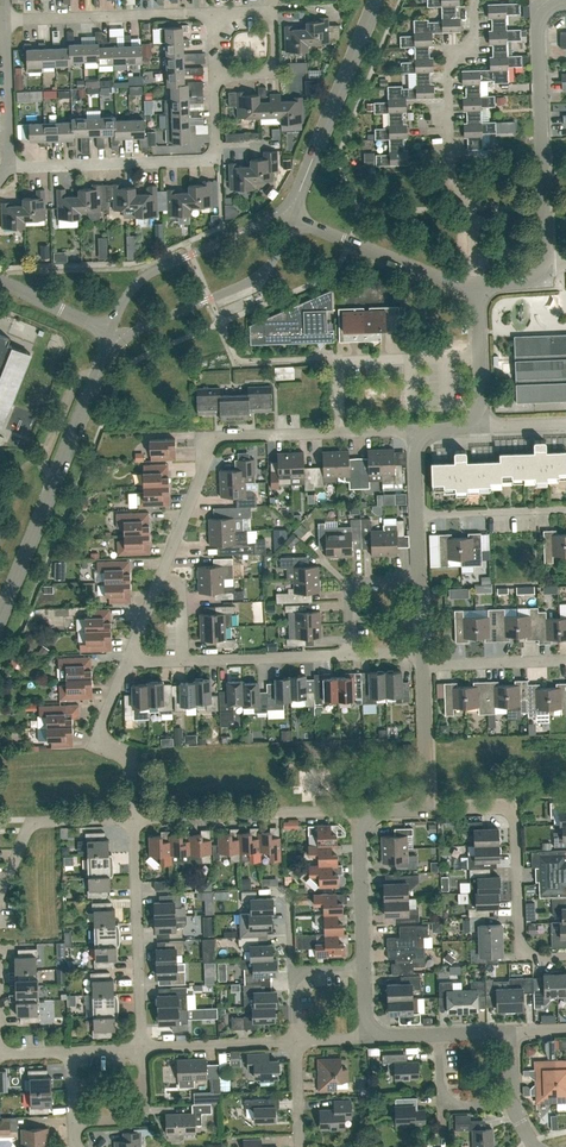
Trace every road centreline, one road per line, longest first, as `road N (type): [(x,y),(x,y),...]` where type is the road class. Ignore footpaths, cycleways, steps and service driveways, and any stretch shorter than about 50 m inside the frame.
road 1 (residential): [(161,575),(212,444),(227,435),(410,430),(421,438)]
road 2 (residential): [(473,283),(472,208),(452,183),(448,74),(475,31),(474,0)]
road 3 (residential): [(10,167),(217,160),(215,77)]
road 4 (tertiary): [(0,618),(105,356)]
road 5 (residential): [(546,259),(538,24),(545,9),(565,2)]
road 6 (residential): [(135,817),(142,1049)]
road 7 (residential): [(135,817),(349,811),(365,819)]
road 8 (tertiary): [(282,212),(143,278),(111,333)]
road 9 (tertiary): [(124,337),(250,280),(277,254),(294,217)]
road 10 (tertiary): [(298,195),(377,0)]
road 11 (residential): [(213,13),(4,19)]
road 12 (residential): [(565,956),(531,956),(522,947),(514,807)]
road 13 (residential): [(135,817),(133,757),(104,744),(100,729),(128,656)]
road 14 (residential): [(0,895),(31,822),(135,817)]
road 15 (residential): [(185,661),(349,655)]
road 16 (residential): [(142,1049),(295,1041)]
road 17 (residential): [(10,167),(4,19)]
road 18 (residential): [(417,514),(565,508)]
road 19 (residential): [(365,966),(365,819)]
road 20 (residential): [(422,664),(565,659)]
road 21 (residential): [(421,800),(422,664)]
road 22 (residential): [(477,419),(478,283)]
road 23 (residential): [(349,655),(354,591),(369,581),(419,580)]
road 24 (residential): [(350,241),(473,283)]
road 25 (residential): [(73,1122),(133,1115),(144,1096),(142,1049)]
road 26 (residential): [(512,1103),(449,1100),(439,1035)]
road 27 (residential): [(0,281),(111,333)]

